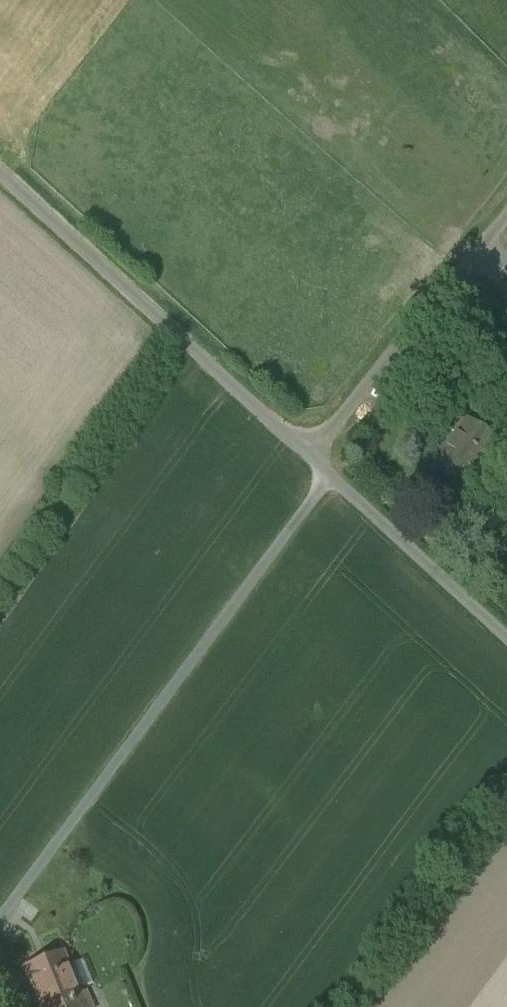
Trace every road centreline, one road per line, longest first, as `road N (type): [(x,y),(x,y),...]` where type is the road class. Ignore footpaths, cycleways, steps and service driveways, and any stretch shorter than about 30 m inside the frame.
road 1 (unclassified): [(329,473),(0,918)]
road 2 (unclassified): [(0,169),(310,454)]
road 3 (unclassified): [(310,454),(506,217)]
road 4 (unclassified): [(329,473),(506,635)]

